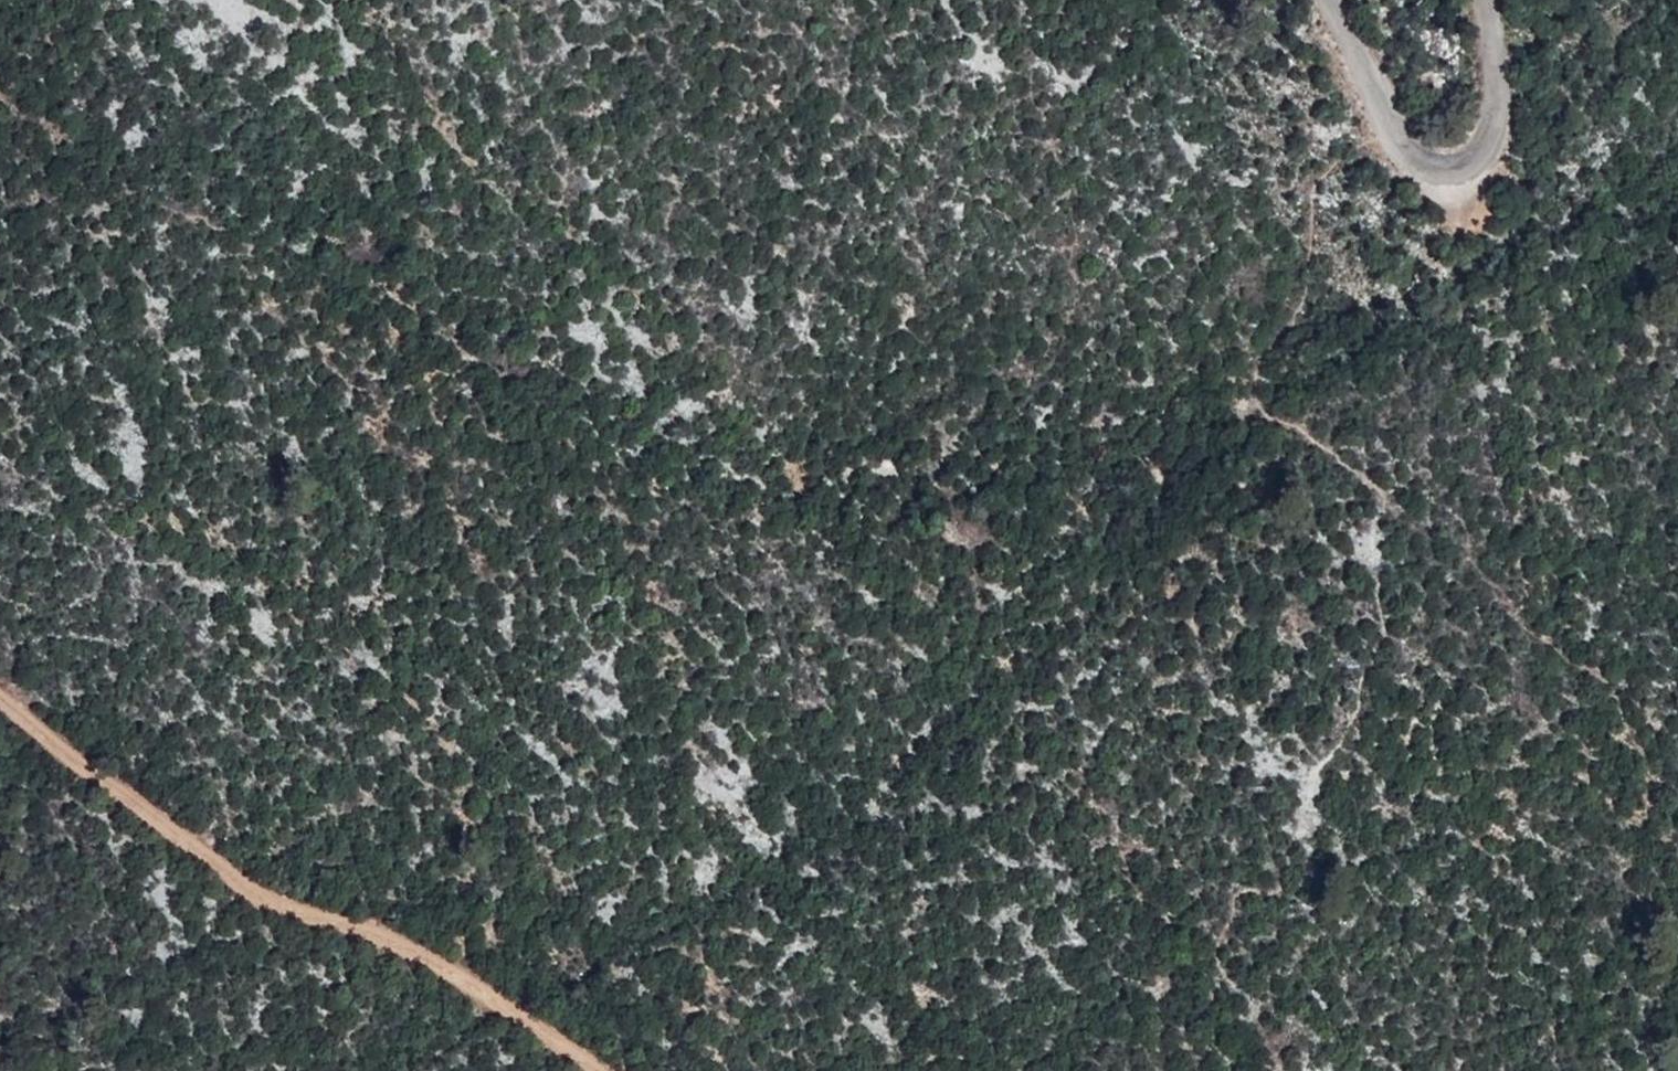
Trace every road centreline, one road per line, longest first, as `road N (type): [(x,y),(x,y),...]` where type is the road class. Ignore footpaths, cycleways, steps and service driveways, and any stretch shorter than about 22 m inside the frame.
road 1 (track): [(0,714),(216,875),(460,990),(573,1070)]
road 2 (unclassified): [(1329,0),(1381,125),(1419,166),(1474,167),(1506,110),(1488,0)]

